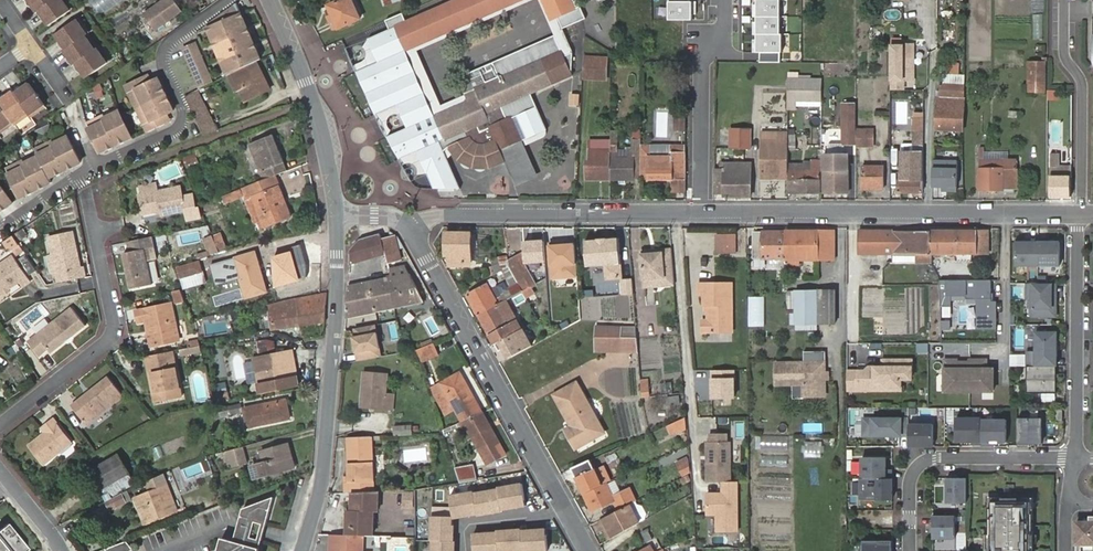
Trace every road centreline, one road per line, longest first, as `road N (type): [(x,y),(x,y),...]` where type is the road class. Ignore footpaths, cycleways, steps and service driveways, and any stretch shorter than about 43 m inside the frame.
road 1 (residential): [(1079,215),(699,213)]
road 2 (residential): [(410,229),(587,550)]
road 3 (tertiary): [(301,550),(322,475),(337,214)]
road 4 (residential): [(699,213),(446,215),(410,229)]
road 5 (residential): [(0,424),(113,333),(86,194)]
road 6 (residential): [(226,0),(162,51),(182,109),(179,126),(90,166)]
road 7 (residential): [(910,550),(910,474),(927,459),(1075,459)]
road 8 (residential): [(1075,459),(1079,215)]
road 9 (tertiary): [(337,214),(318,117),(270,0)]
road 10 (residential): [(1064,0),(1064,54),(1083,88),(1079,215)]
road 11 (residential): [(699,213),(702,59),(720,33),(721,0)]

